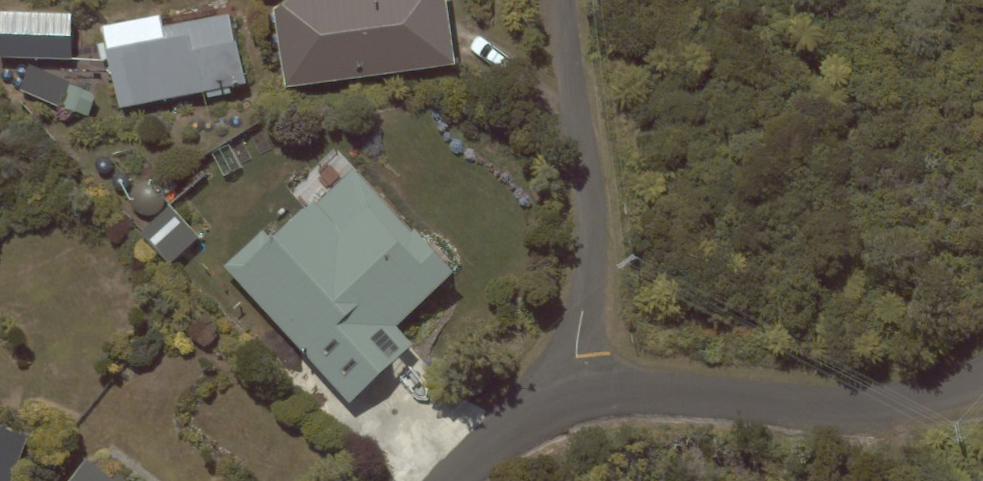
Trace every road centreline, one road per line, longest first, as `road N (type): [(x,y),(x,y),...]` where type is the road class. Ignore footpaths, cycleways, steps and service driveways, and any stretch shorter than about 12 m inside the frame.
road 1 (residential): [(578,394),(645,390),(859,405),(982,381)]
road 2 (residential): [(578,394),(588,220),(562,0)]
road 3 (residential): [(578,394),(506,435),(458,480)]

